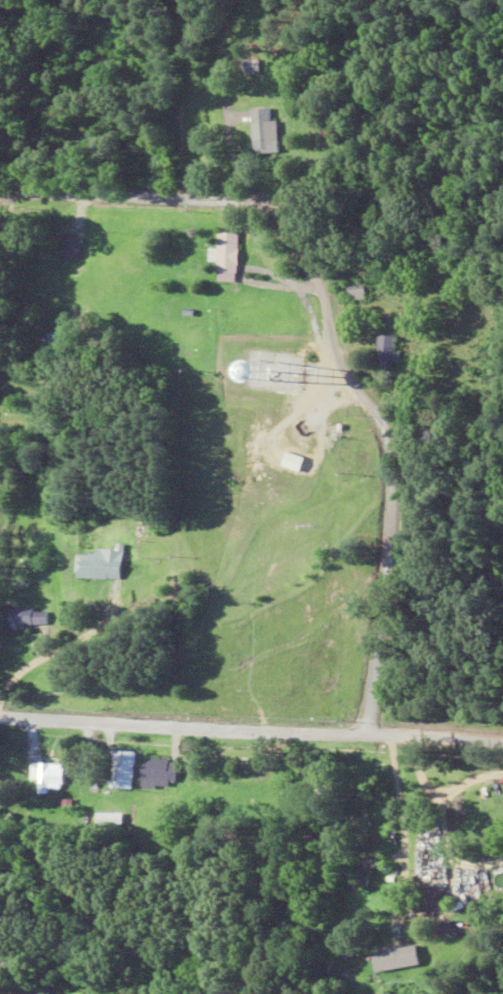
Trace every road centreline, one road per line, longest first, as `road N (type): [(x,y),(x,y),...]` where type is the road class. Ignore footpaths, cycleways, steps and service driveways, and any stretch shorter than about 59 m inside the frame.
road 1 (residential): [(357,732),(382,438),(295,202)]
road 2 (residential): [(0,711),(357,732),(502,729)]
road 3 (residential): [(295,202),(0,187)]

